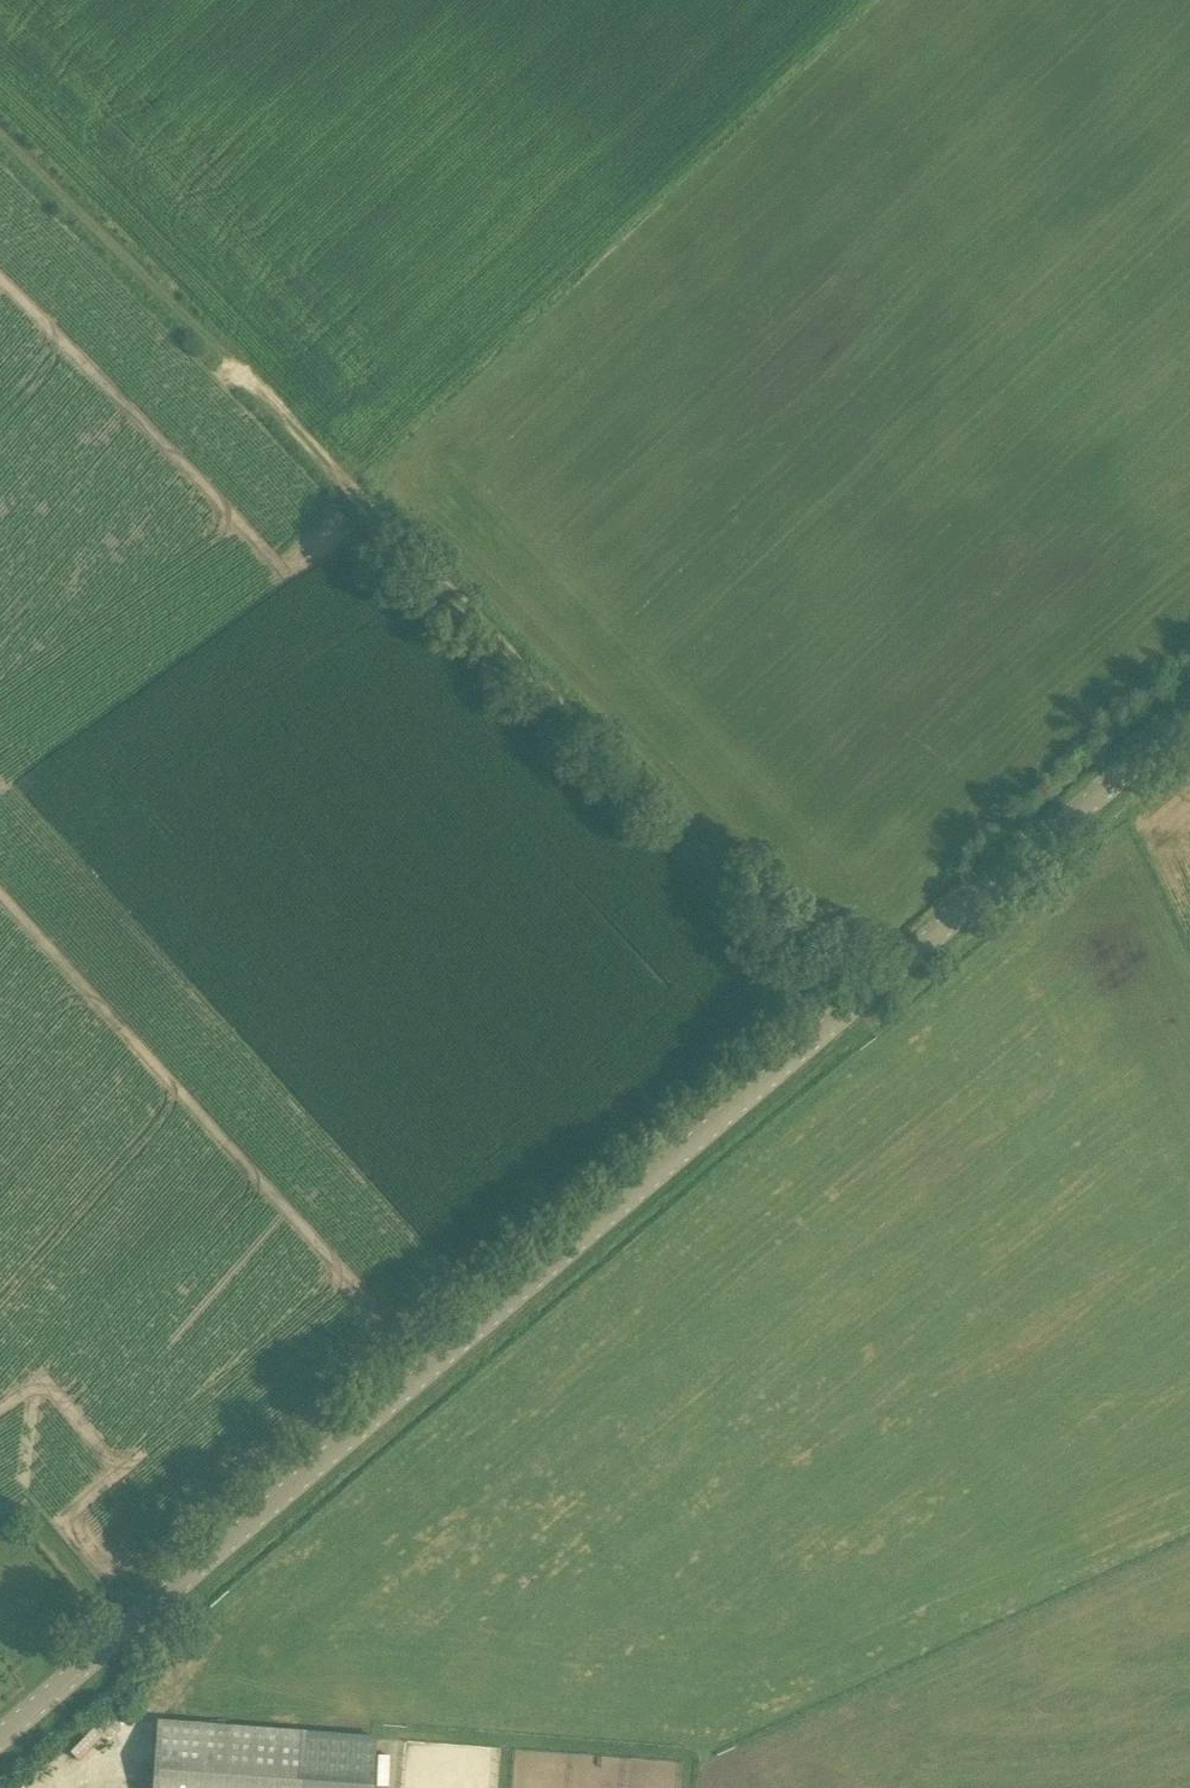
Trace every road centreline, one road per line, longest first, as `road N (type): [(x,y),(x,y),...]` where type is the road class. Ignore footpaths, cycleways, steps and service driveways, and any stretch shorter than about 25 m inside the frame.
road 1 (tertiary): [(0,1733),(1189,711)]
road 2 (track): [(0,124),(844,1009)]

